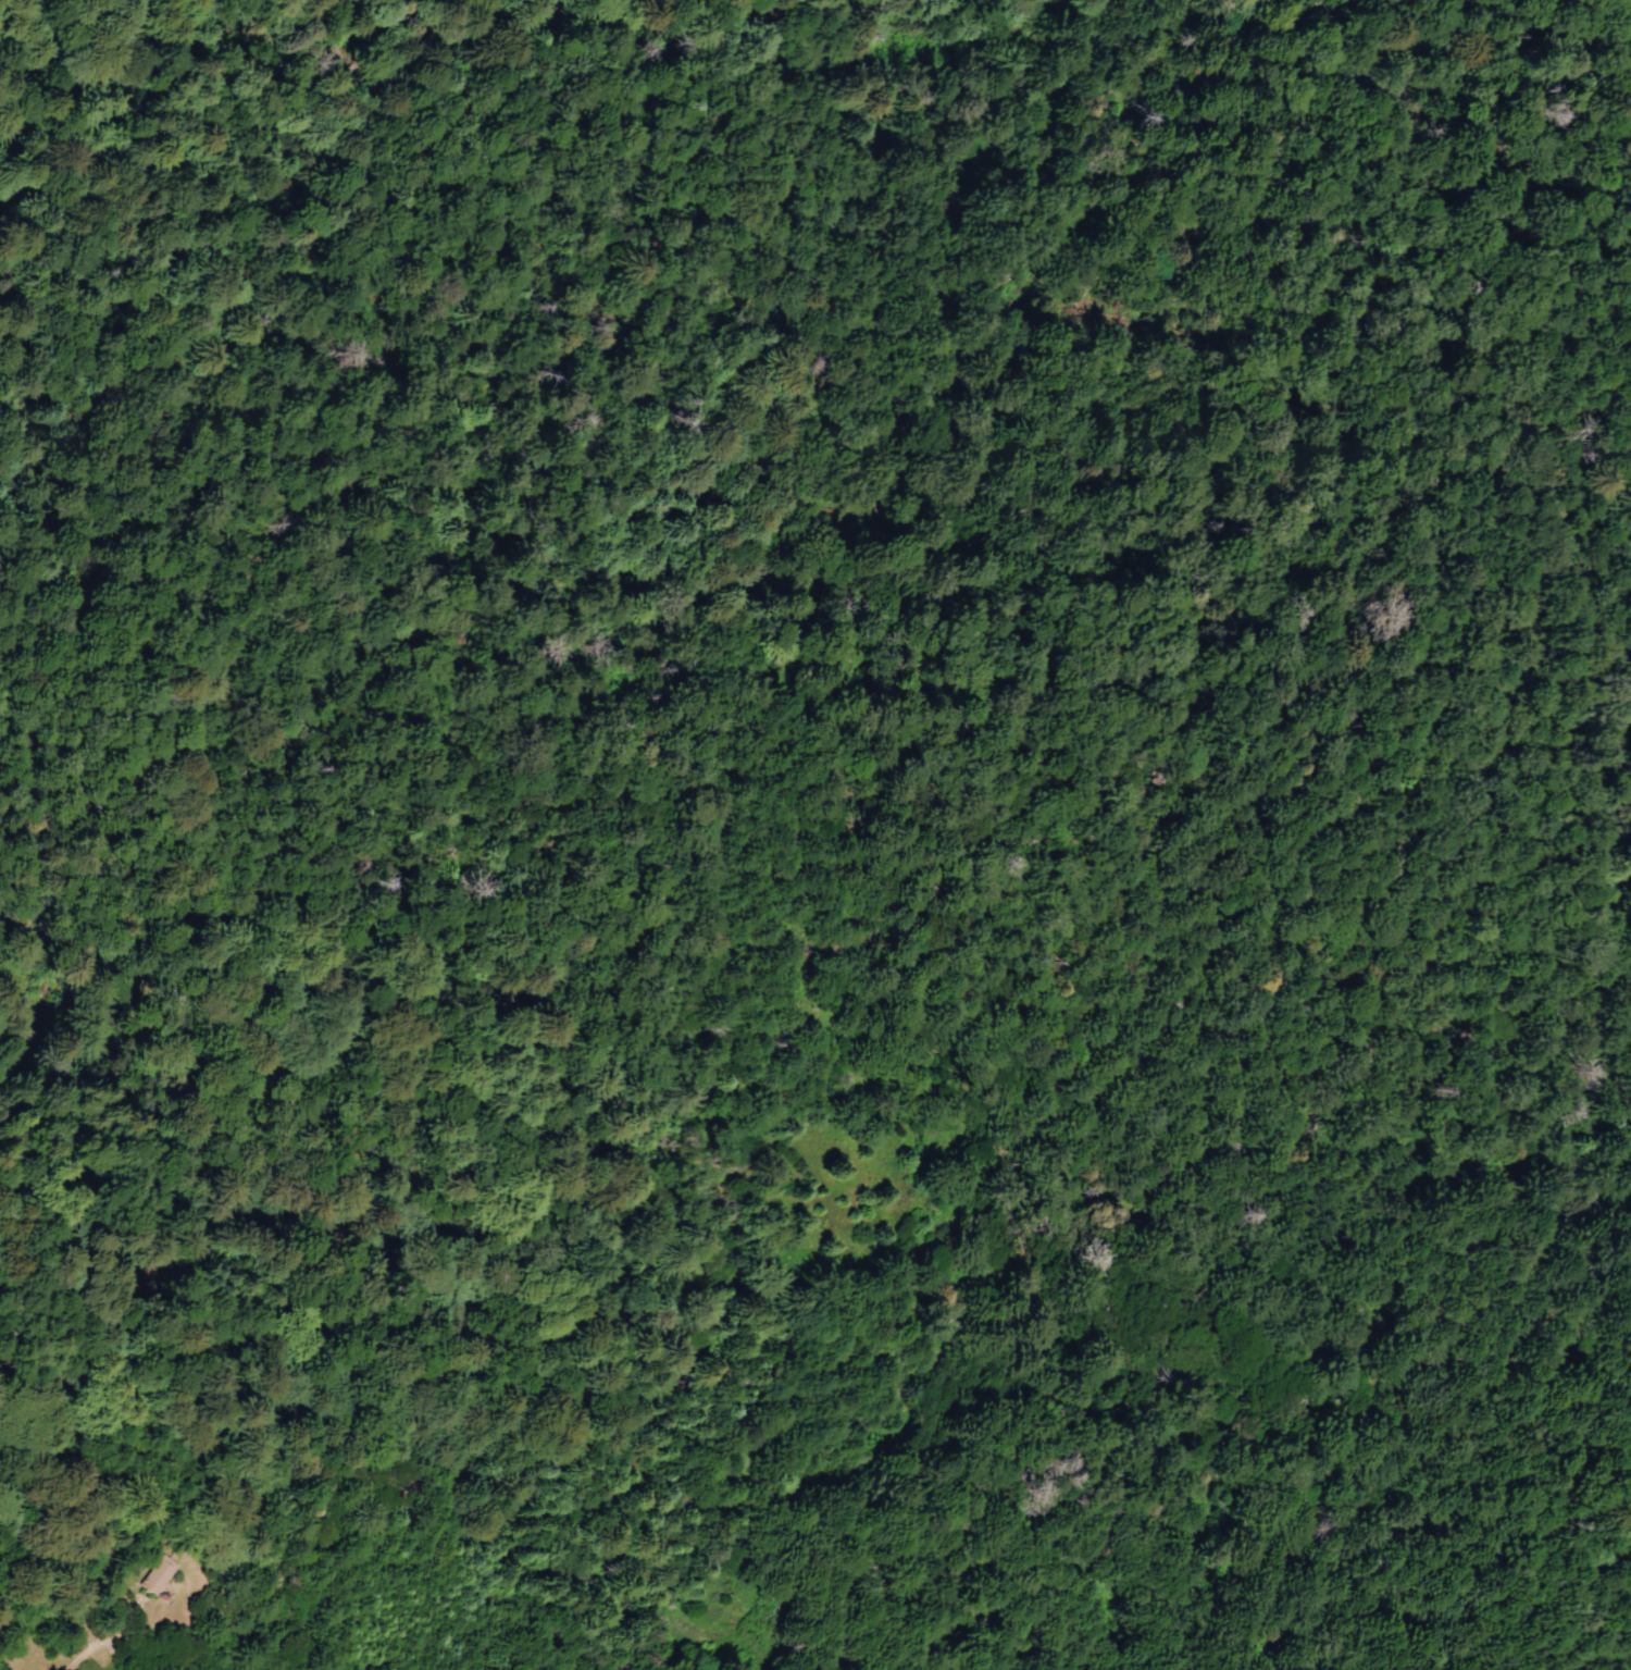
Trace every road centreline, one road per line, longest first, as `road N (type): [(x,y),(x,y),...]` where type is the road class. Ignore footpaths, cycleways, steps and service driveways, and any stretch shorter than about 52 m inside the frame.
road 1 (track): [(1156,1669),(1187,1655),(1244,1586),(1285,1434),(1408,1418),(1479,1389),(1630,1303)]

